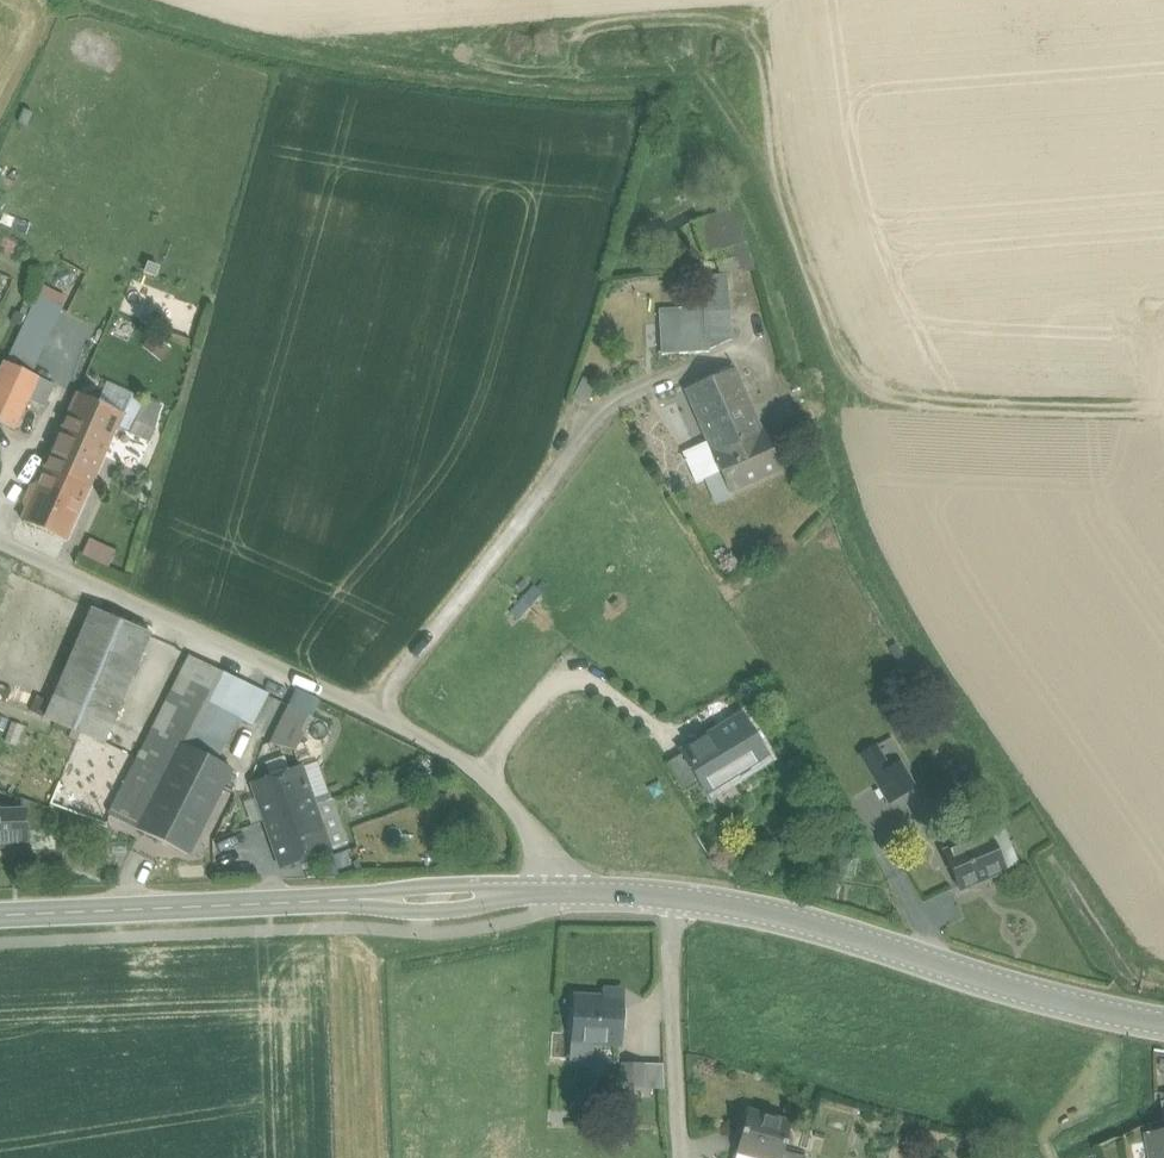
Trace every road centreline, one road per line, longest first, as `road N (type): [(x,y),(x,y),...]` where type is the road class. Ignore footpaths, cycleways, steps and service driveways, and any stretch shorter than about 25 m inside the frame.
road 1 (unclassified): [(0,545),(426,741),(522,819),(566,893)]
road 2 (tertiary): [(566,893),(669,898),(776,916),(999,986),(1163,1023)]
road 3 (tertiary): [(0,916),(566,893)]

